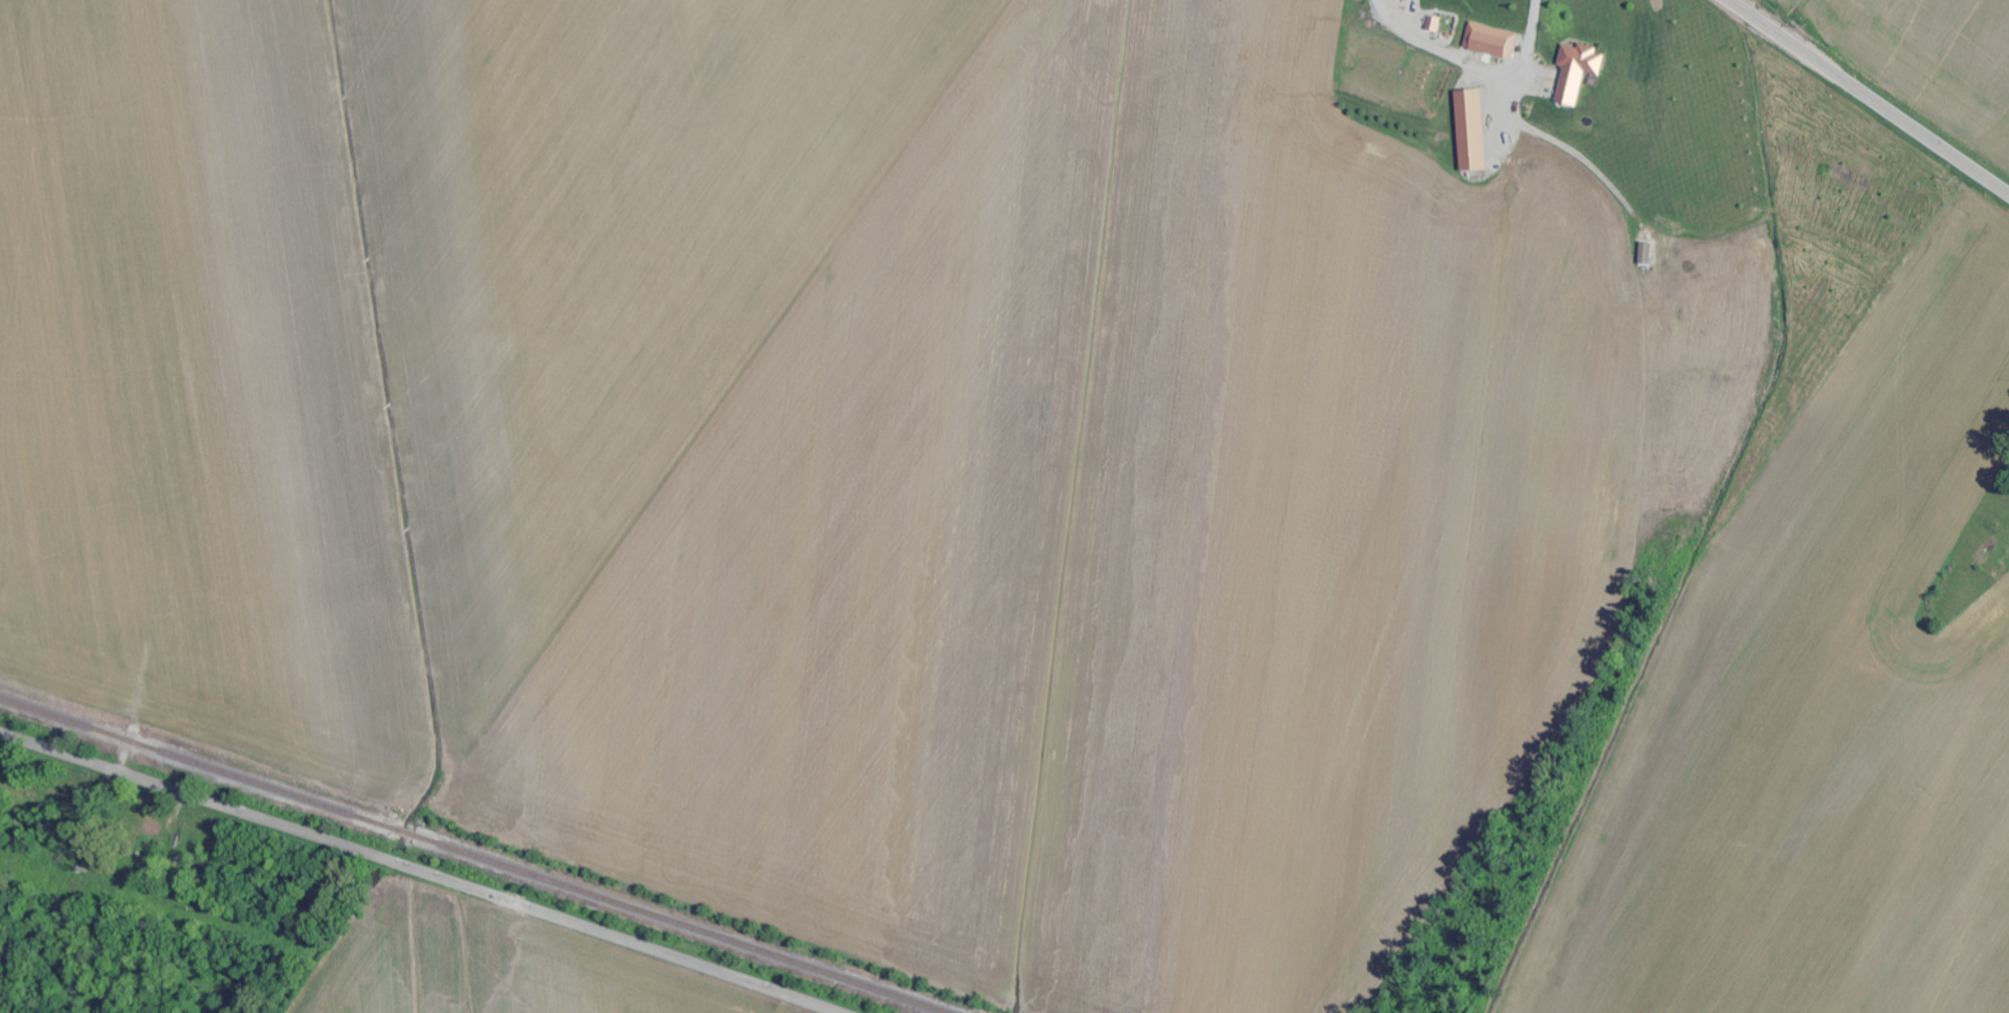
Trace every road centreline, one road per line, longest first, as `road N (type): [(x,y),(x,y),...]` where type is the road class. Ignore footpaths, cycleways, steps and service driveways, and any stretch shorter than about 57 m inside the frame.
road 1 (tertiary): [(841,1012),(0,734)]
road 2 (trunk): [(1730,0),(2008,195)]

